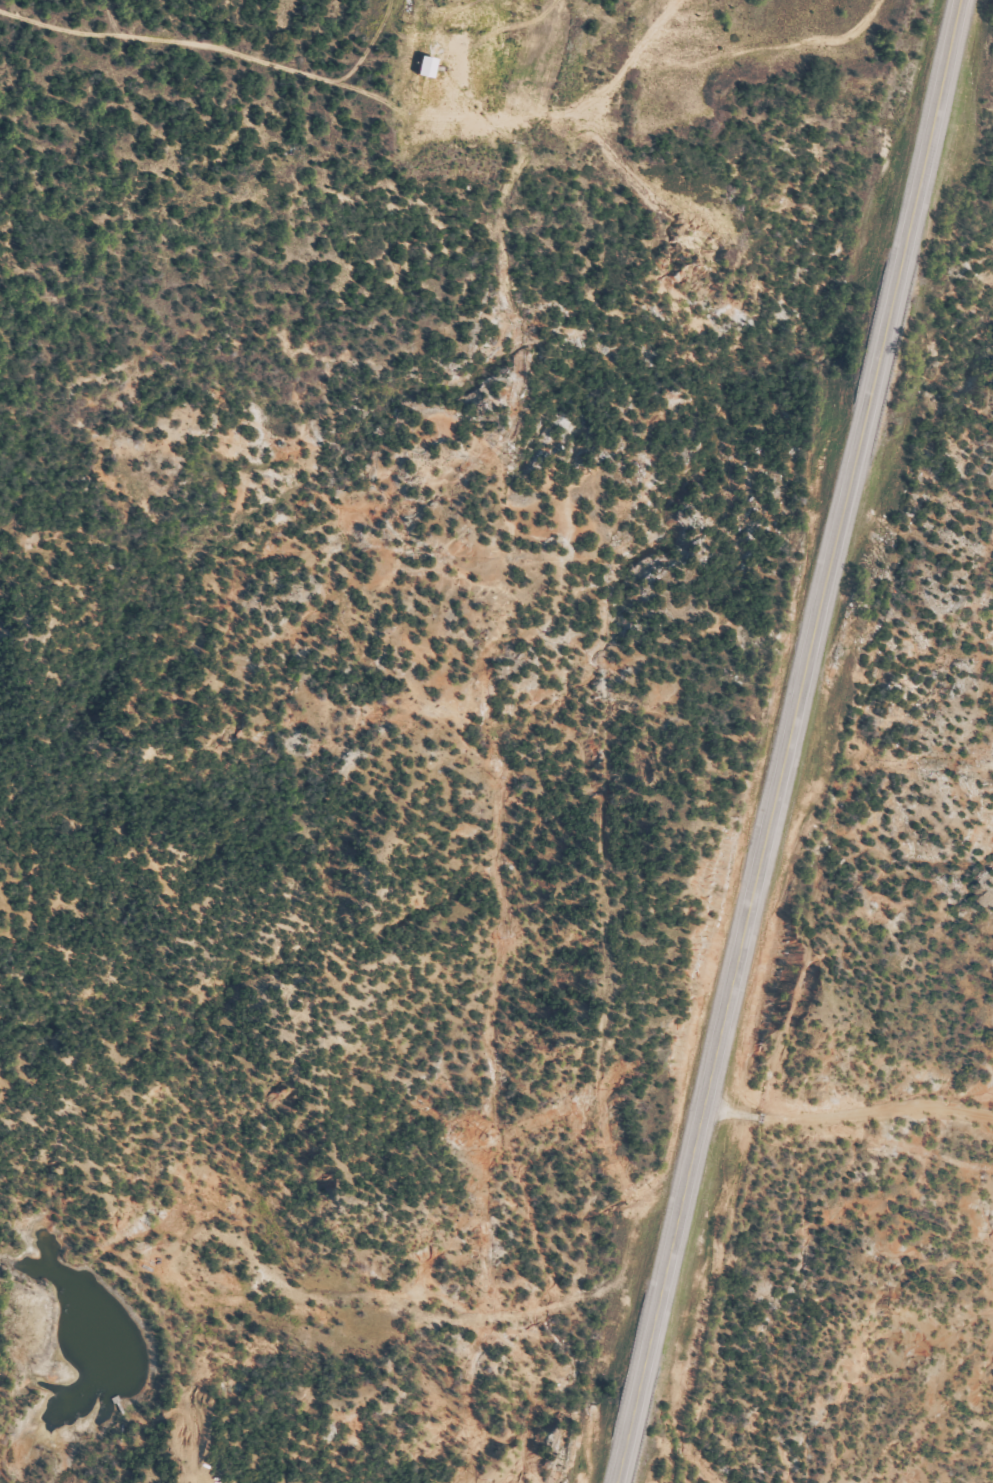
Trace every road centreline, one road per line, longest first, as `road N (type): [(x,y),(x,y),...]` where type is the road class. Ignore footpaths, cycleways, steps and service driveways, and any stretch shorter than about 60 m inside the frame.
road 1 (primary): [(617,1482),(960,0)]
road 2 (residential): [(683,1197),(554,1281),(429,1287),(382,1270),(310,1277),(240,1300),(202,1290),(188,1251),(210,1239),(249,1251),(274,1288)]
road 3 (residential): [(992,1123),(699,1128)]
road 4 (residential): [(539,1482),(545,1434),(565,1403),(554,1281)]

